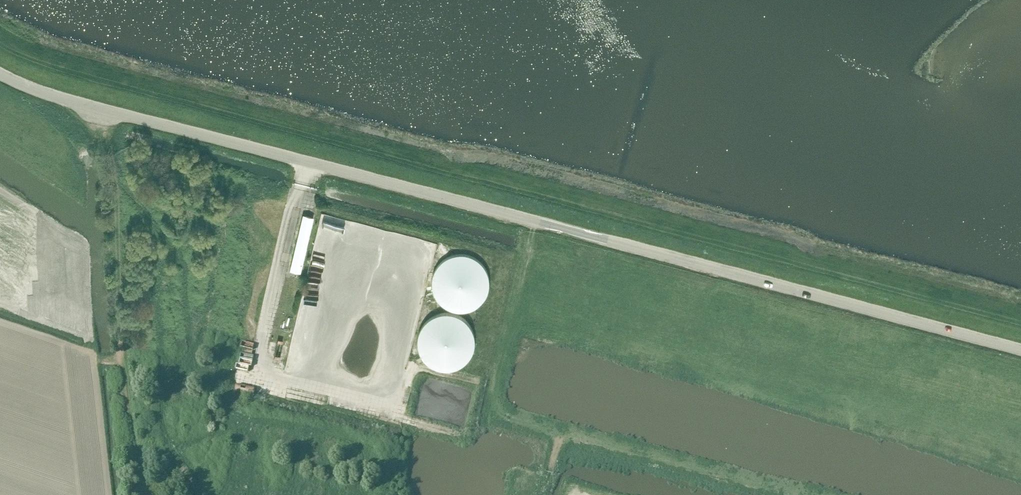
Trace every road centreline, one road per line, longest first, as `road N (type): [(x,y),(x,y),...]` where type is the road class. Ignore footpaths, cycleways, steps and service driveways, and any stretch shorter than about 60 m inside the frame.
road 1 (track): [(0,46),(68,73),(1020,325)]
road 2 (tertiary): [(1020,350),(76,103),(0,74)]
road 3 (track): [(143,494),(123,375),(112,179),(97,109)]
road 4 (track): [(536,222),(493,400),(499,417),(556,433),(541,494)]

